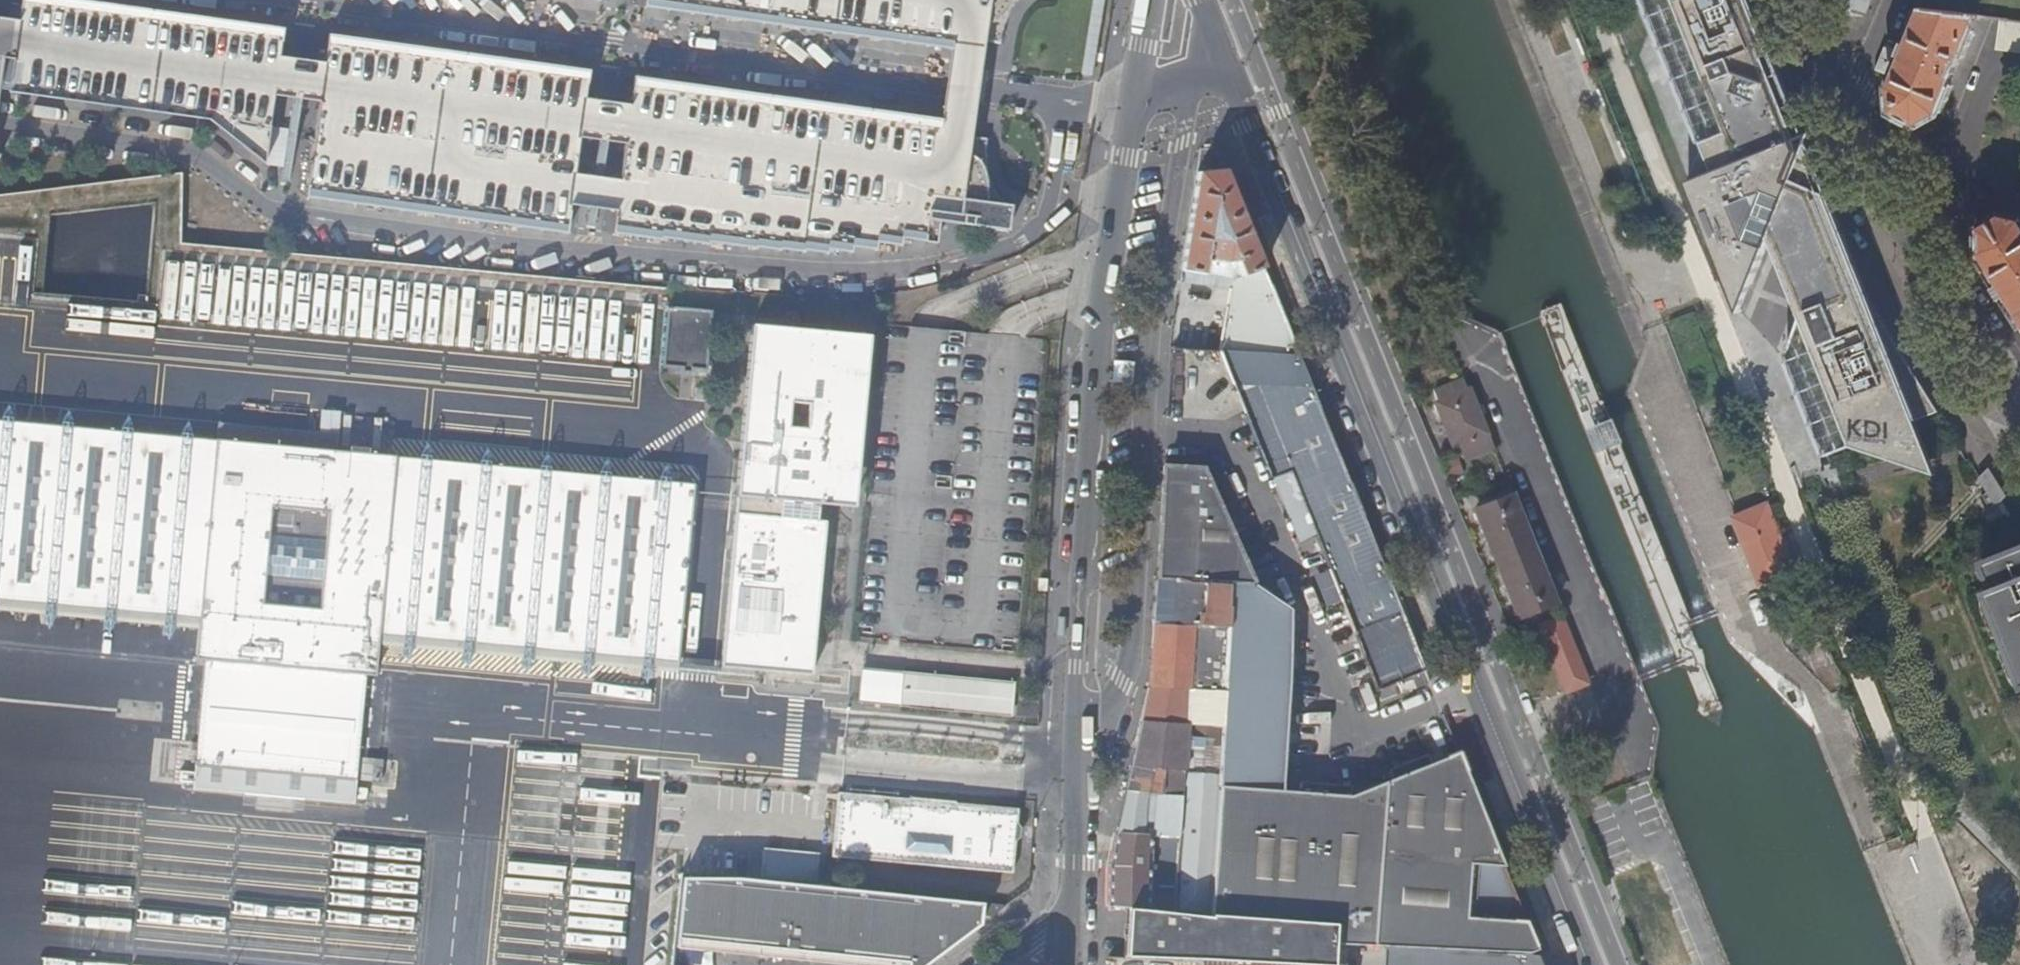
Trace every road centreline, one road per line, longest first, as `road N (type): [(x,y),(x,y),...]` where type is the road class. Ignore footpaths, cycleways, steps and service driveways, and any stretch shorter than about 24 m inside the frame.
road 1 (secondary): [(1588,964),(1229,74)]
road 2 (secondary): [(1135,93),(1097,300),(1077,932)]
road 3 (tertiary): [(1847,109),(2019,407)]

